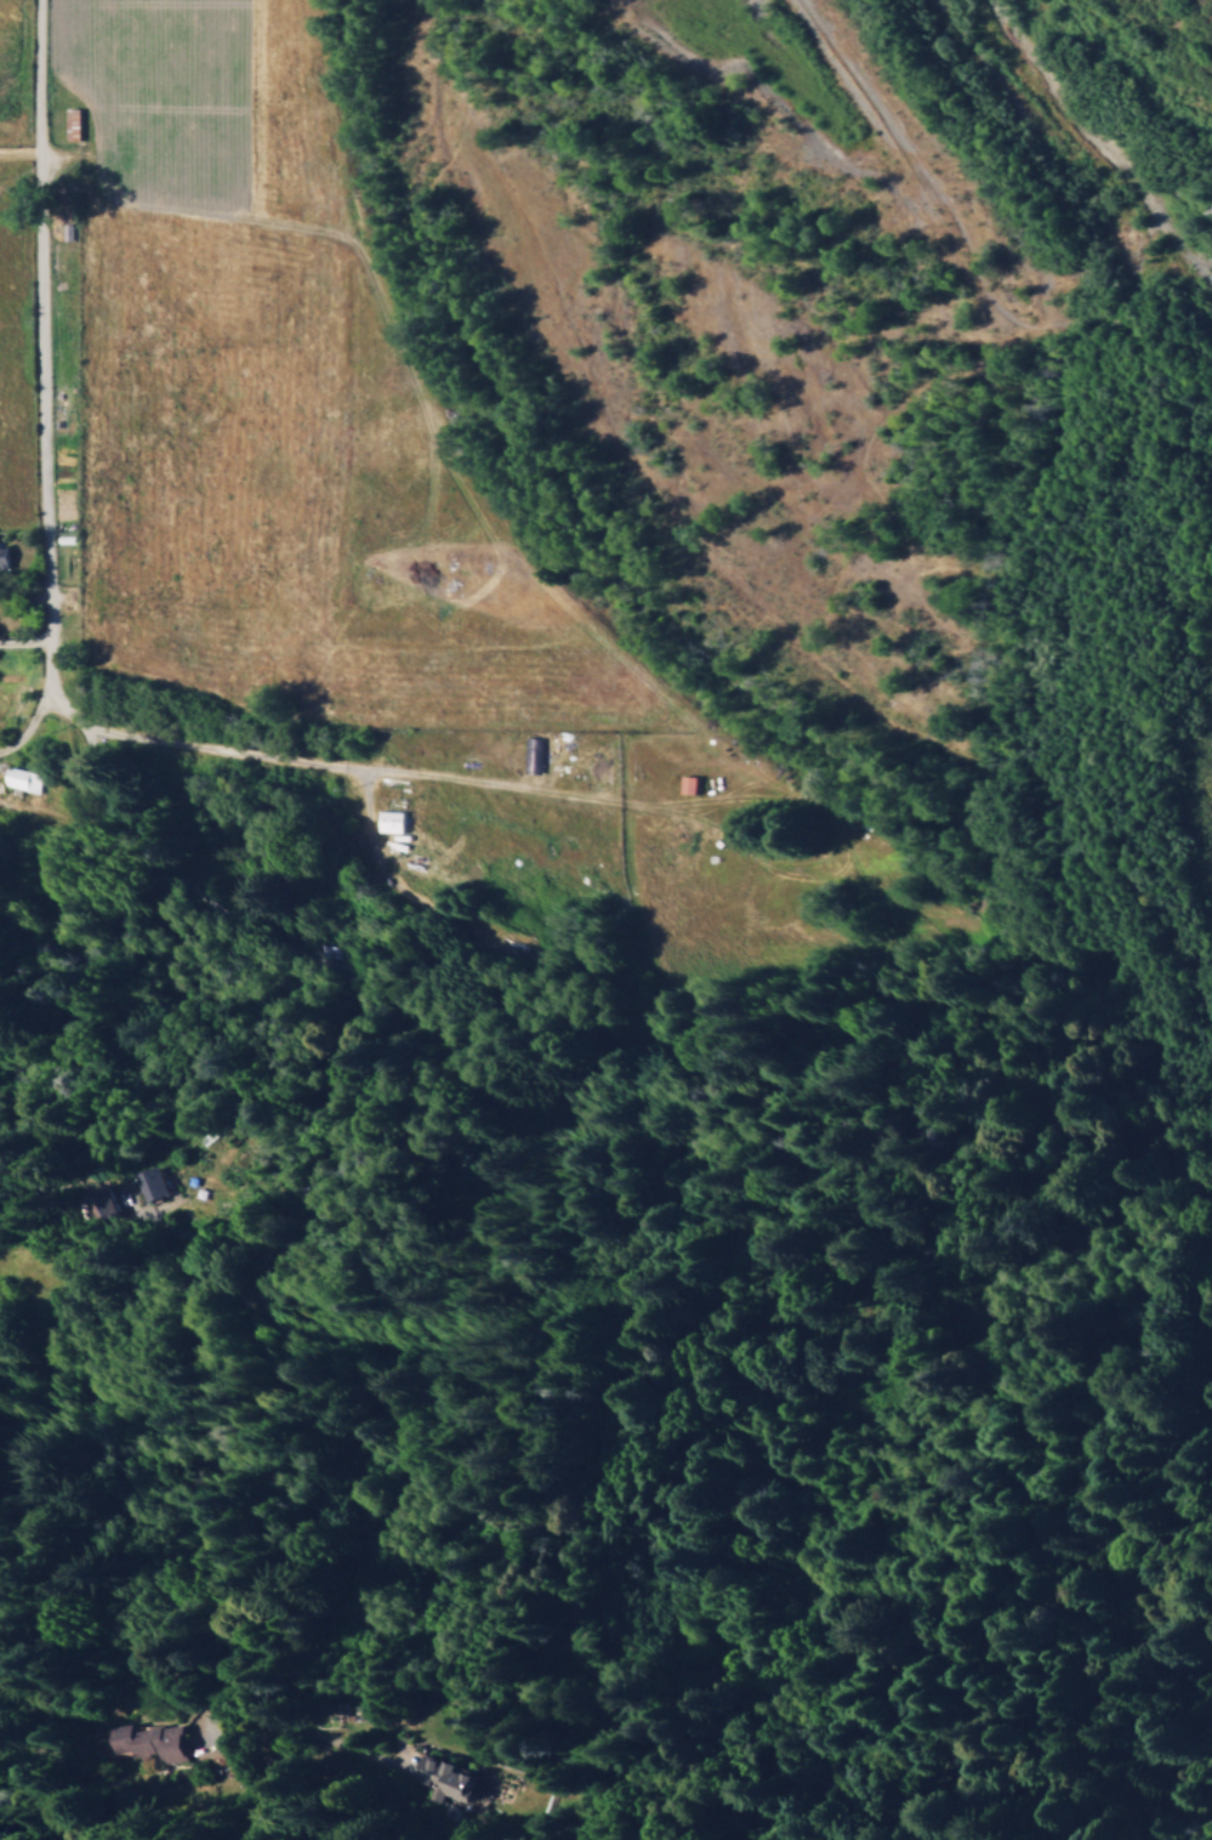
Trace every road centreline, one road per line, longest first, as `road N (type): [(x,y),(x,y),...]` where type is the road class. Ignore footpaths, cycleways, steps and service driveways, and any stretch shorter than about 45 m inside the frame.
road 1 (residential): [(789,802),(673,803),(190,748),(109,734),(68,711),(49,683),(44,0)]

